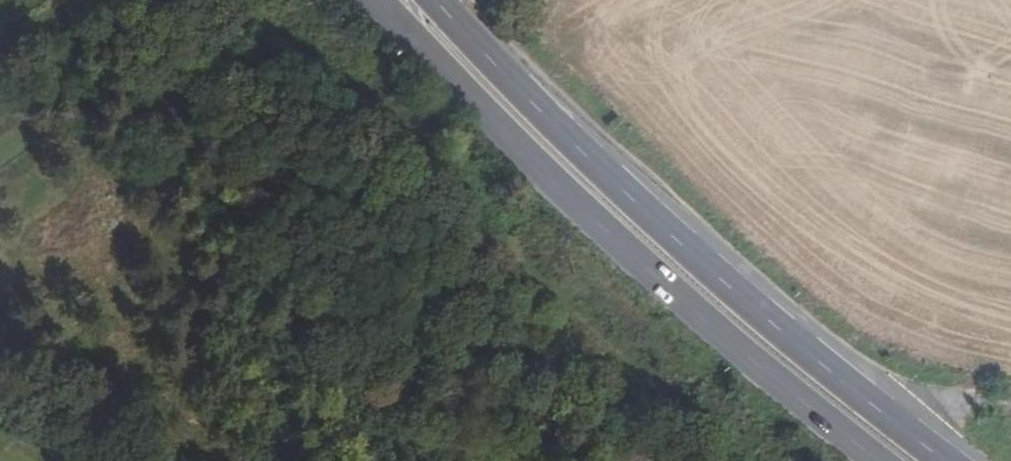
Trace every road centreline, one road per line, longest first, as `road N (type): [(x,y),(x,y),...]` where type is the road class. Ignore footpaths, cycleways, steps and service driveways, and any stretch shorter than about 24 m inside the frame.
road 1 (primary): [(938,460),(618,192),(430,0)]
road 2 (primary): [(370,0),(606,238),(777,389),(874,460)]

